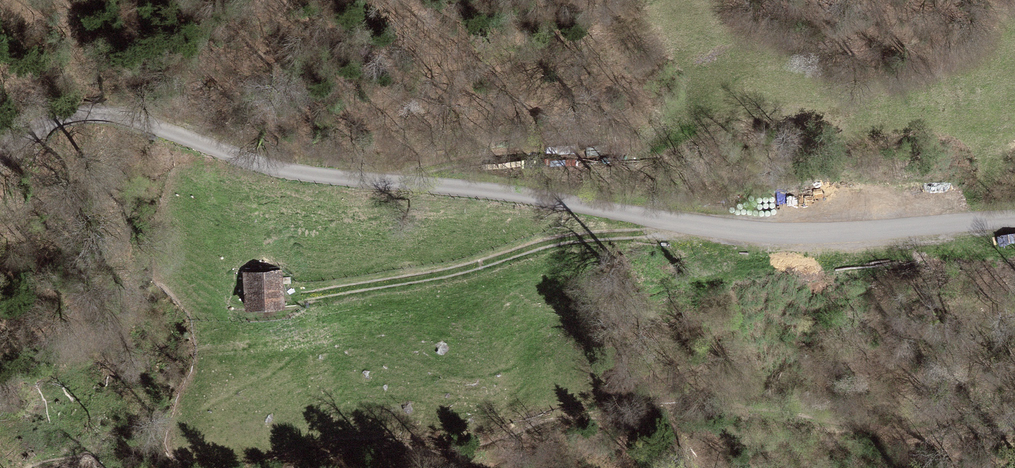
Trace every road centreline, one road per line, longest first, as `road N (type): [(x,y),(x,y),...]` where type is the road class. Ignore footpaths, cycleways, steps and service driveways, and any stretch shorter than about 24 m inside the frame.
road 1 (residential): [(1014,218),(885,227),(644,214),(502,186),(283,163),(136,121),(76,113),(29,145),(0,148)]
road 2 (track): [(288,311),(340,289),(474,265),(534,244),(652,237),(644,214)]

